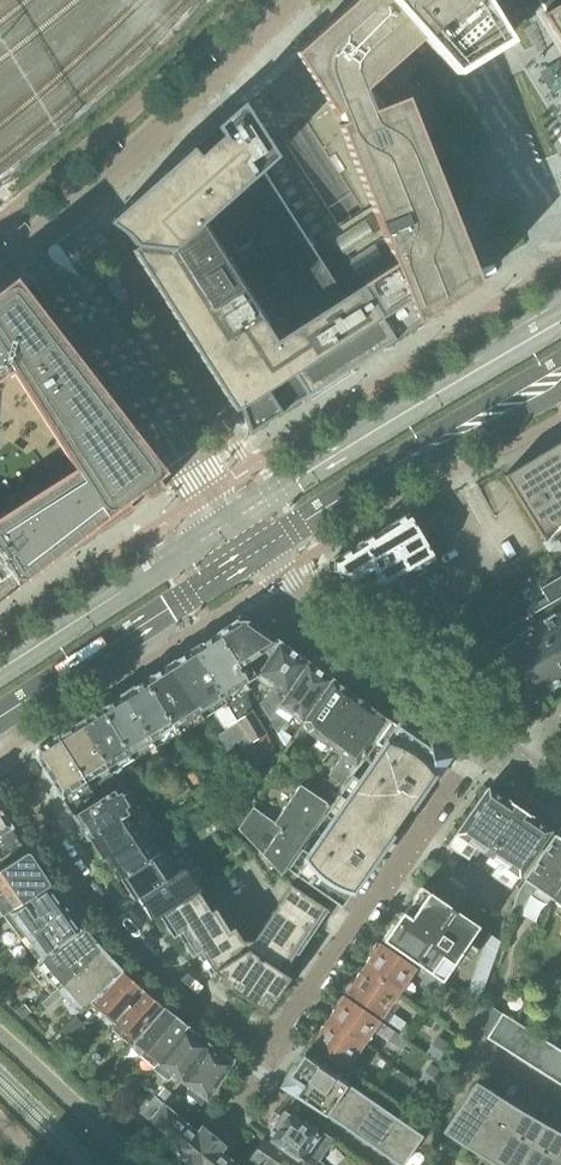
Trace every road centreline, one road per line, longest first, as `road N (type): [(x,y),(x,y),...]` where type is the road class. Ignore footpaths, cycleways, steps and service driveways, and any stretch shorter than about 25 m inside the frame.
road 1 (residential): [(0,758),(89,897),(166,978),(266,1049)]
road 2 (residential): [(266,1049),(283,1040),(490,738)]
road 3 (secondary): [(560,322),(236,518)]
road 4 (secondary): [(264,553),(560,371)]
road 5 (unclassified): [(43,231),(287,0)]
road 6 (secondary): [(0,718),(264,553)]
road 7 (tertiary): [(43,231),(215,488)]
road 8 (tertiary): [(490,738),(309,602),(264,553)]
road 9 (secondary): [(236,518),(0,675)]
road 10 (tertiary): [(0,1039),(134,1164)]

